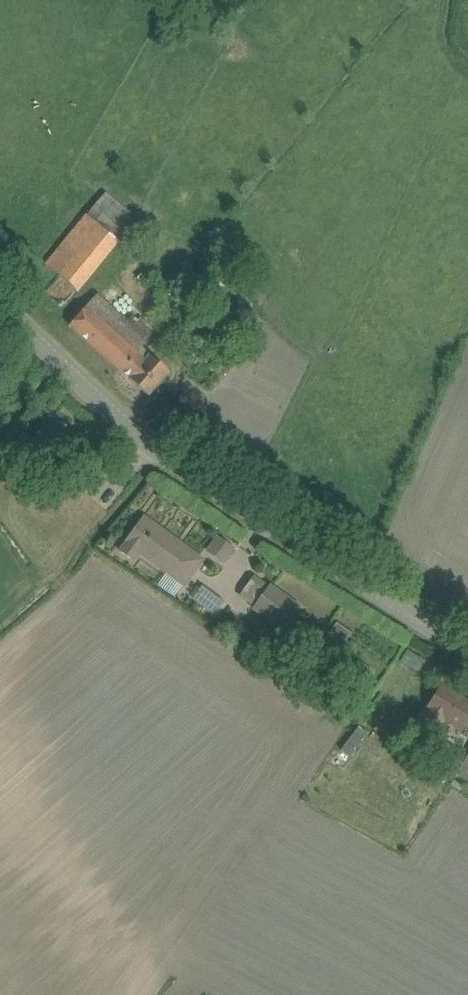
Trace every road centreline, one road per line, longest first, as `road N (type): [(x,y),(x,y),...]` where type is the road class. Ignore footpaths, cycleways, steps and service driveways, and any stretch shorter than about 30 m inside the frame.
road 1 (tertiary): [(467,649),(160,450),(0,306)]

